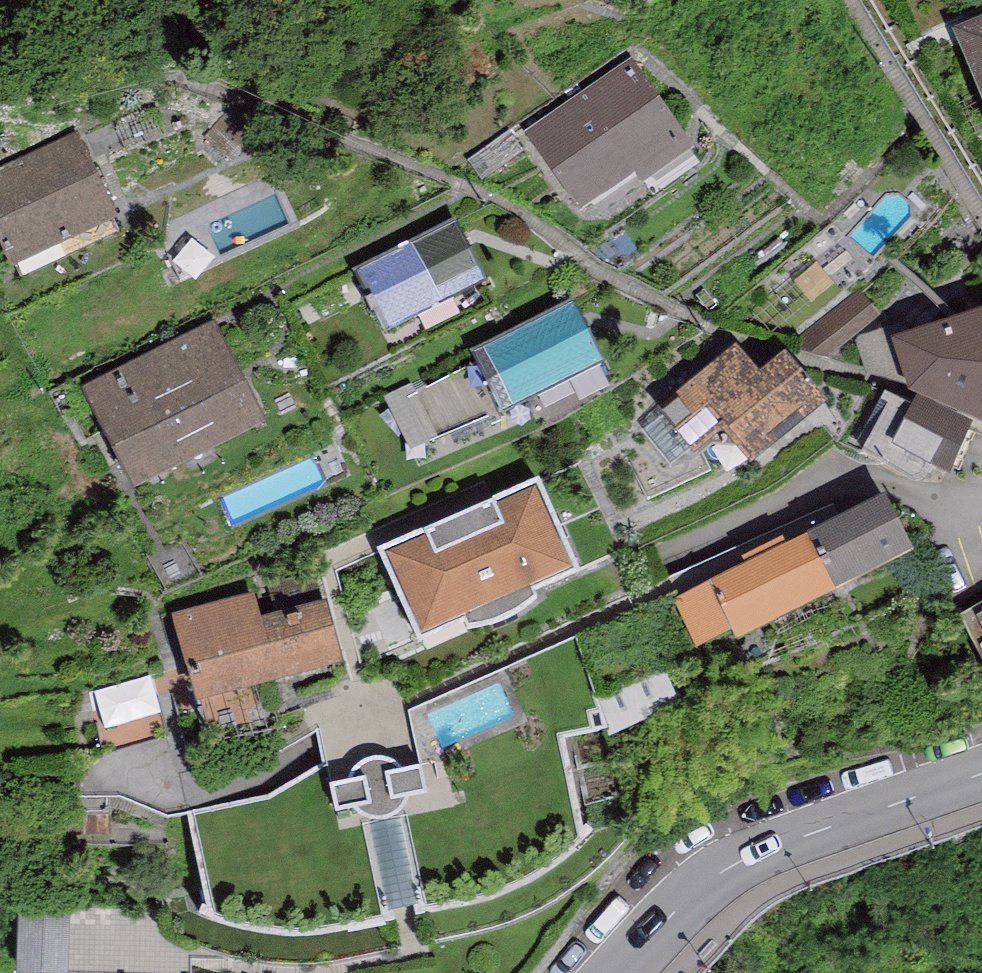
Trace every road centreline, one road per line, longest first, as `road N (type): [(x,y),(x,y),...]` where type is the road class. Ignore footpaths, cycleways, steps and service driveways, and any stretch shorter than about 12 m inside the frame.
road 1 (trunk): [(981,310),(507,972)]
road 2 (secondary): [(620,972),(723,871),(770,845),(981,772)]
road 3 (residential): [(981,471),(932,504),(864,467),(673,563)]

